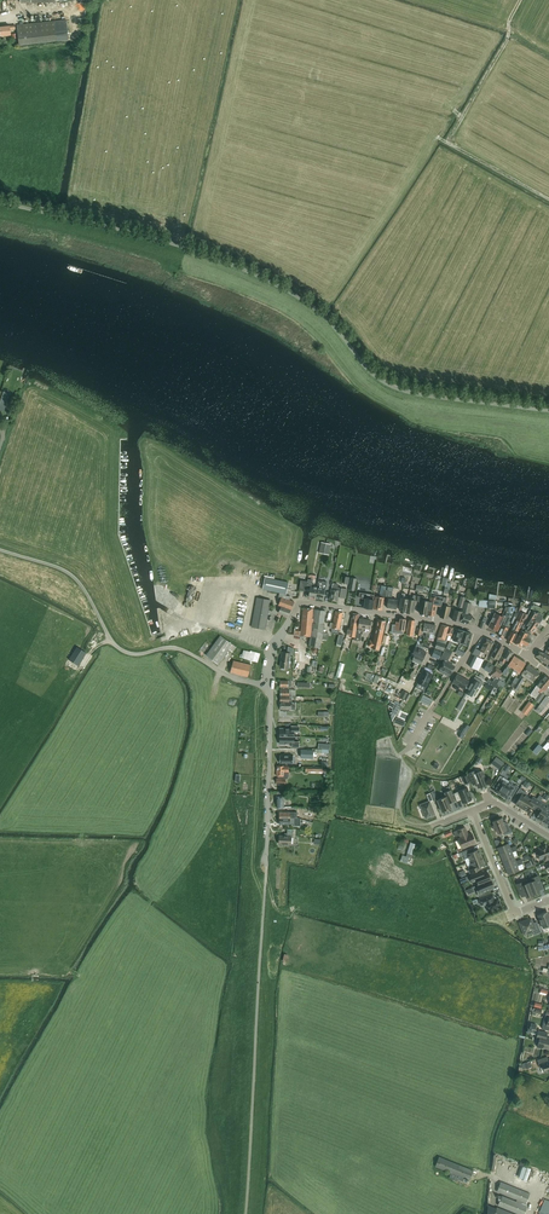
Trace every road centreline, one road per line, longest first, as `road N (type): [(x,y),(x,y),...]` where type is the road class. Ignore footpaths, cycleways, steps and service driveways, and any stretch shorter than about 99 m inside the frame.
road 1 (unclassified): [(0,202),(171,244),(257,276),(314,308),(369,370),(404,391),(548,410)]
road 2 (unclassified): [(267,685),(232,677),(176,648),(124,651),(71,575),(0,550)]
road 3 (residential): [(267,685),(273,645),(299,602),(439,620)]
road 4 (residential): [(266,859),(267,685)]
road 5 (residential): [(399,757),(479,631)]

